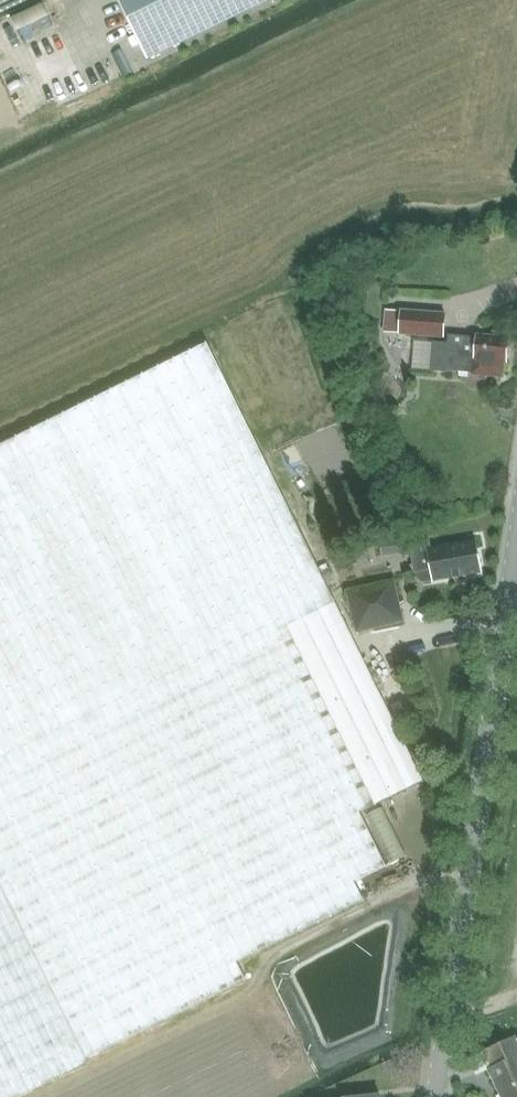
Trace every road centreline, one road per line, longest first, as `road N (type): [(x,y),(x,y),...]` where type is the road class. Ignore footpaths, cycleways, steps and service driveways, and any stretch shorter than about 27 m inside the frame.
road 1 (tertiary): [(441,1096),(516,572)]

